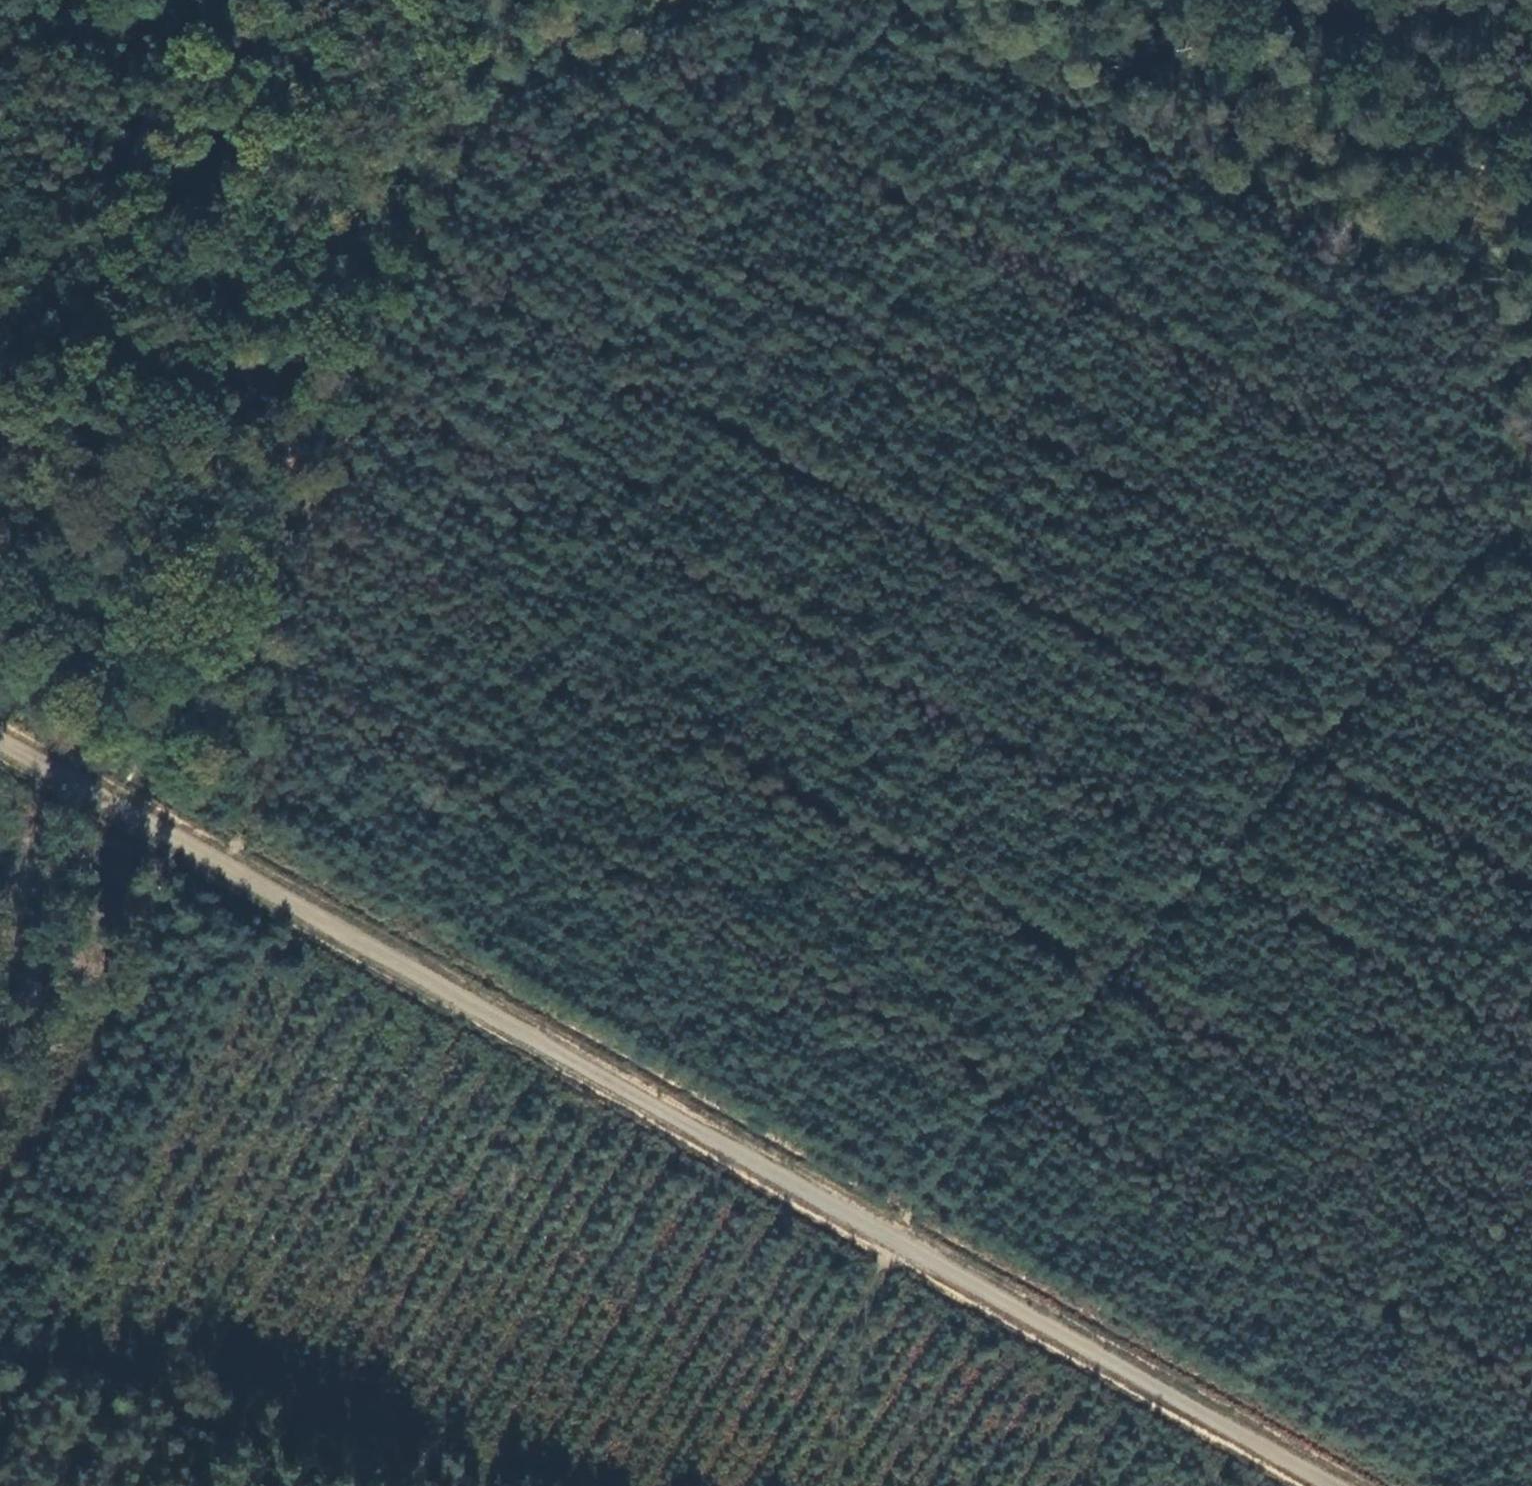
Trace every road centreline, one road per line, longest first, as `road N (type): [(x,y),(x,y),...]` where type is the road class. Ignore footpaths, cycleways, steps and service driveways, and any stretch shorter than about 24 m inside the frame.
road 1 (track): [(0,739),(283,908),(1337,1485)]
road 2 (track): [(897,1242),(862,1319),(834,1485)]

